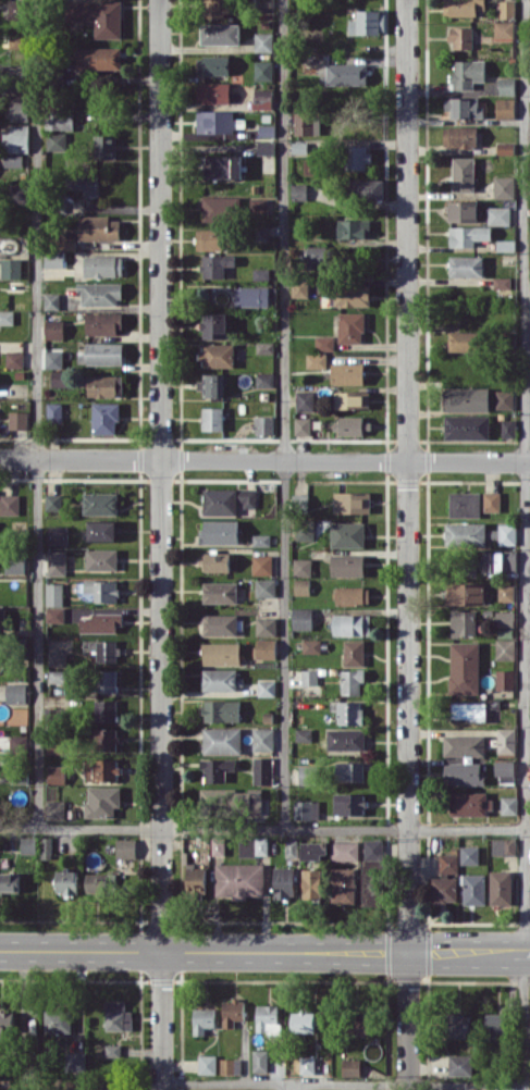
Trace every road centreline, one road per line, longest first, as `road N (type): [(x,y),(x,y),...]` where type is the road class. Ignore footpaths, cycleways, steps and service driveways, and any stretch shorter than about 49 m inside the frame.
road 1 (residential): [(408,952),(406,0)]
road 2 (residential): [(158,0),(161,951)]
road 3 (residential): [(0,458),(529,461)]
road 4 (tertiary): [(0,949),(529,952)]
road 5 (residential): [(161,951),(161,1089)]
road 6 (residential): [(408,952),(408,1089)]

